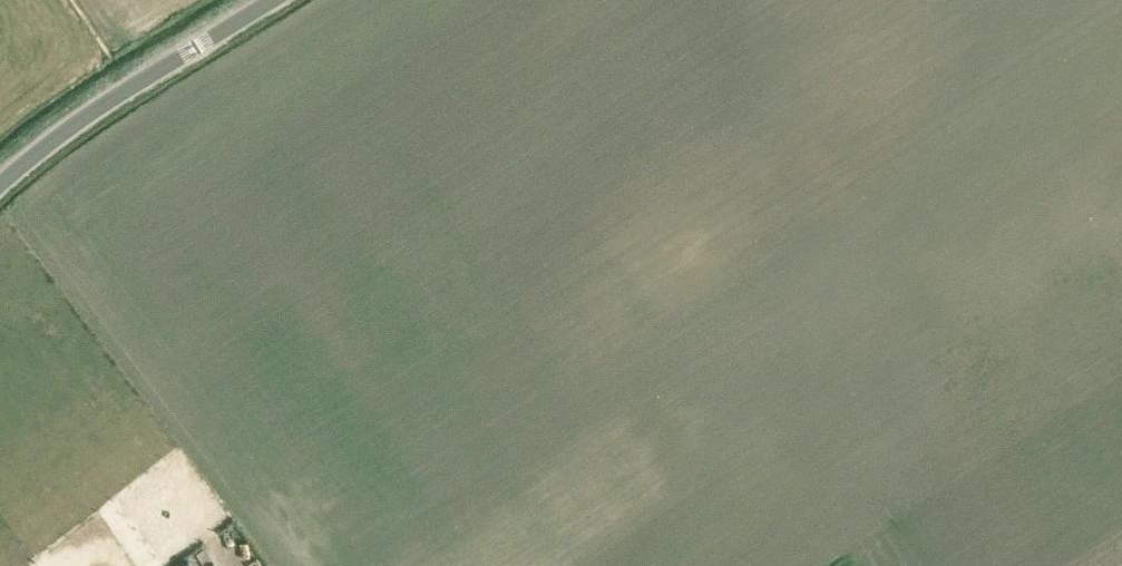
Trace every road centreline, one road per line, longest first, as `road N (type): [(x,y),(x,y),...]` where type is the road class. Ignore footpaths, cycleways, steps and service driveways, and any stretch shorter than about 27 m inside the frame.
road 1 (unclassified): [(0,186),(135,86),(274,0)]

